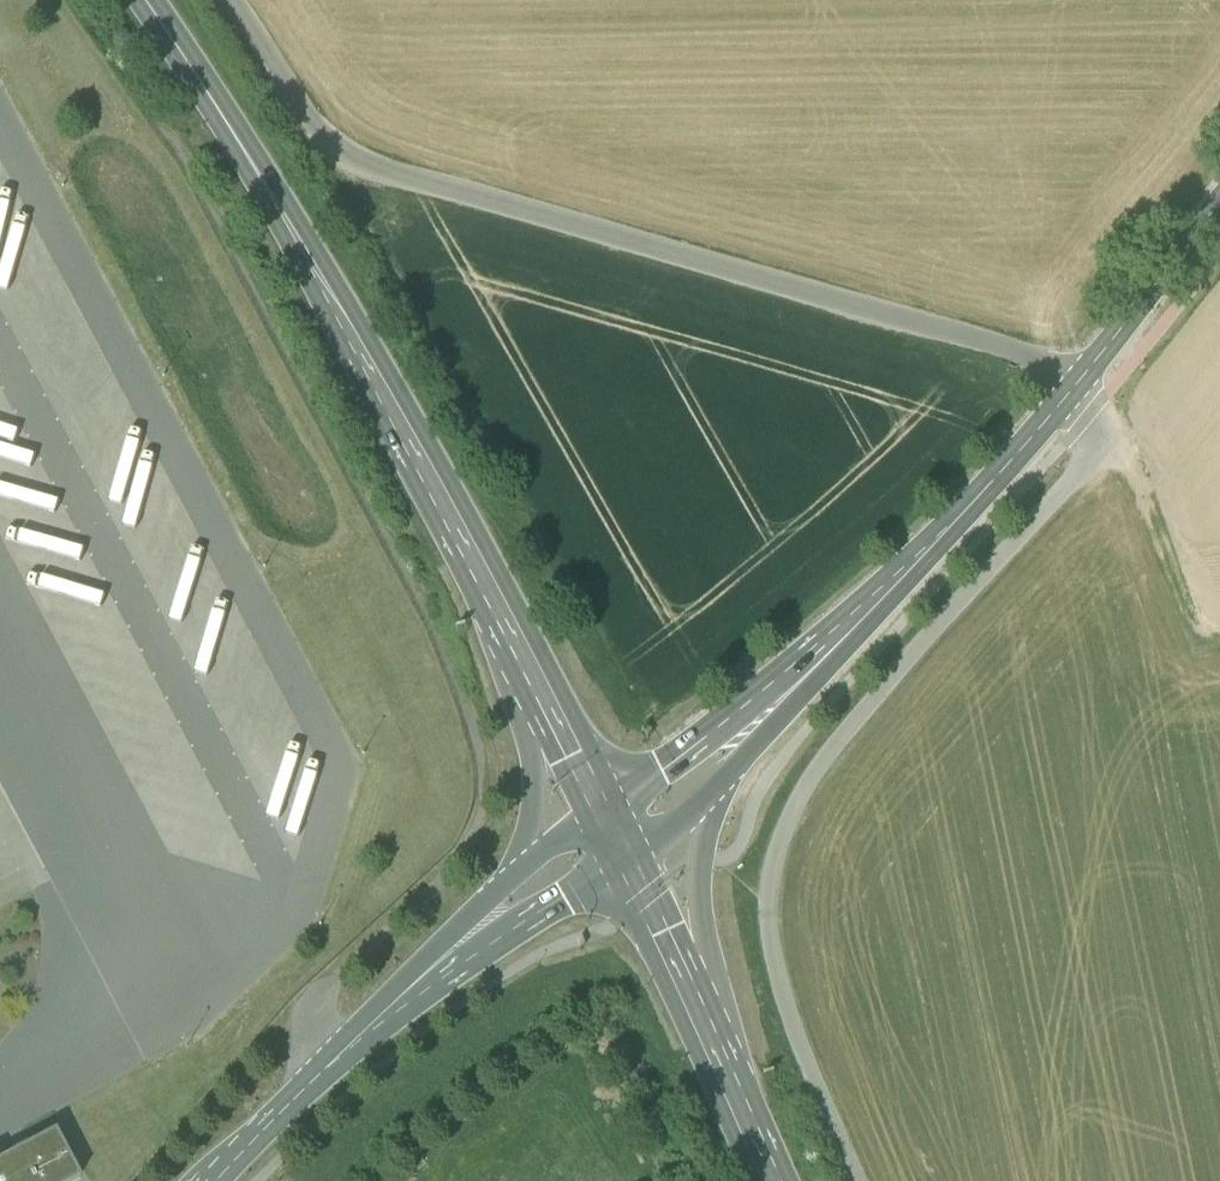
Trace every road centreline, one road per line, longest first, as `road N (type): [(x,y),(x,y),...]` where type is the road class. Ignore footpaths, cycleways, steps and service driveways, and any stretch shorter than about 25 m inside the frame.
road 1 (track): [(326,1069),(314,1040),(330,988),(479,834),(482,765),(434,624),(264,303),(175,143),(156,129),(144,131)]
road 2 (unclassified): [(233,0),(339,159),(671,262),(1087,374)]
road 3 (primary): [(503,612),(320,279),(147,0)]
road 4 (tertiary): [(922,560),(603,814)]
road 5 (tertiary): [(341,1057),(471,959),(626,859)]
road 6 (tertiary): [(722,1052),(704,936),(706,866),(742,762)]
road 7 (tertiary): [(503,612),(537,798),(517,878)]
road 8 (tertiary): [(742,762),(922,560)]
road 9 (tertiary): [(517,878),(366,1020),(341,1057)]
road 10 (tertiary): [(922,560),(1087,374)]
road 11 (track): [(1115,432),(1209,645),(1219,643)]
road 12 (primary): [(603,814),(503,612)]
road 13 (tertiary): [(1087,374),(1219,203)]
road 14 (primary): [(722,1052),(626,859)]
road 15 (tertiary): [(341,1057),(219,1180)]
road 16 (tertiary): [(626,859),(742,762)]
road 17 (primary): [(775,1180),(722,1052)]

